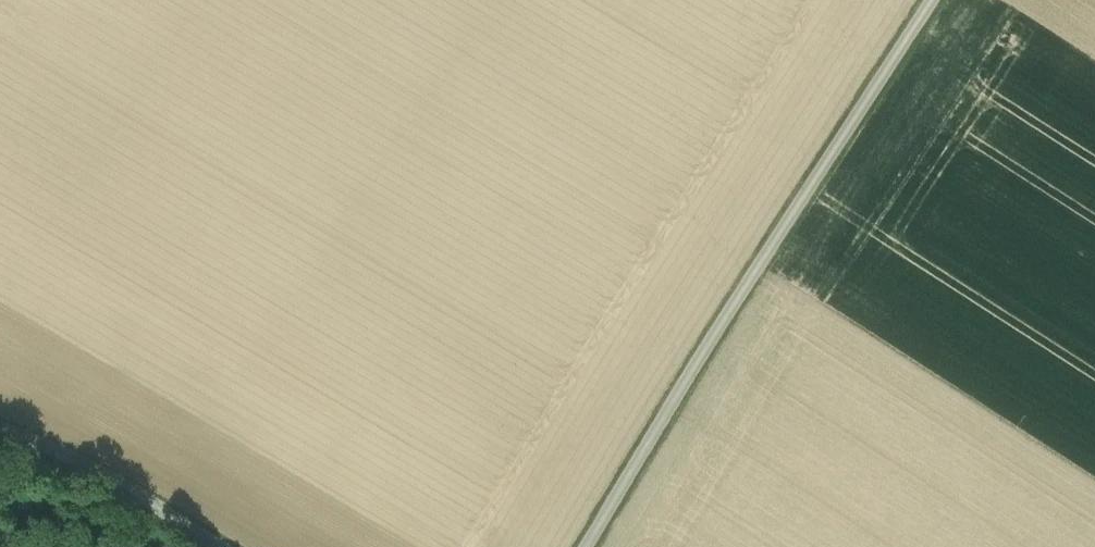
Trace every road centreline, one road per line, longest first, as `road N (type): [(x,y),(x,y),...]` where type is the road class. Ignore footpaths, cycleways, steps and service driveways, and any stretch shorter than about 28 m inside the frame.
road 1 (residential): [(932,0),(587,546)]
road 2 (residential): [(216,546),(110,479),(0,430)]

